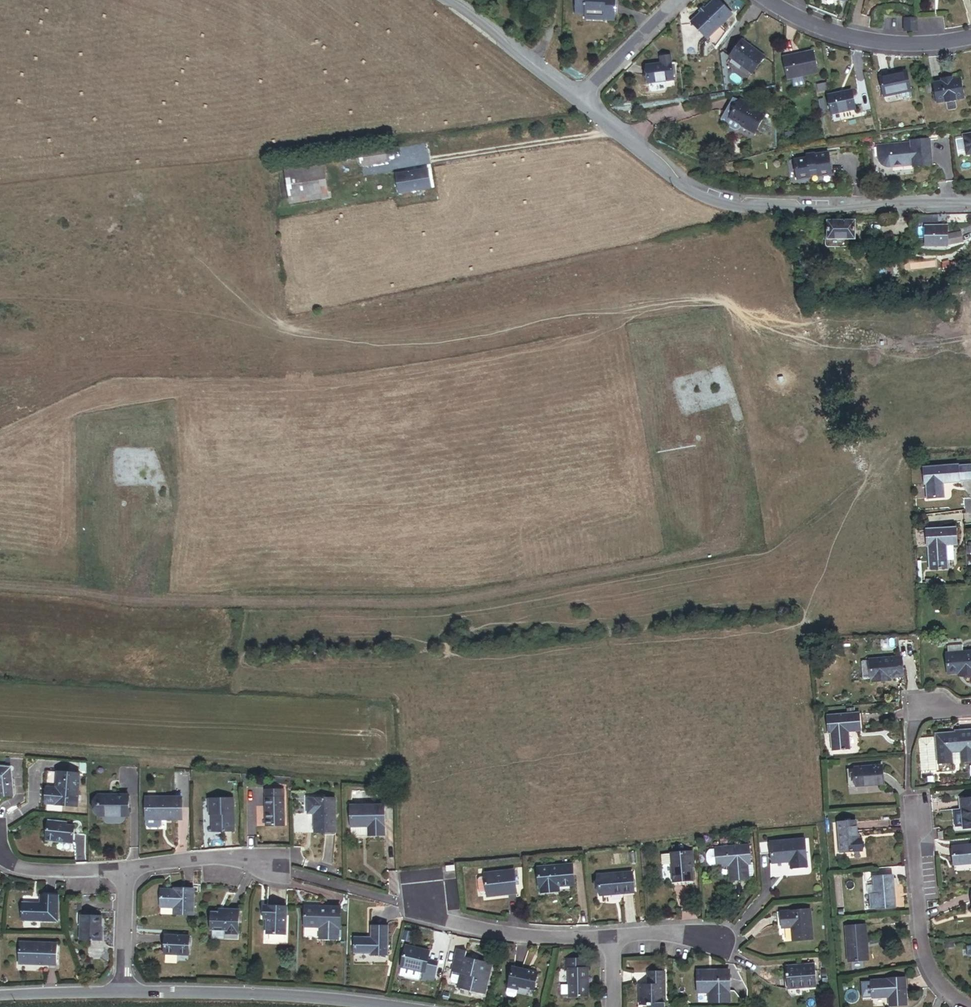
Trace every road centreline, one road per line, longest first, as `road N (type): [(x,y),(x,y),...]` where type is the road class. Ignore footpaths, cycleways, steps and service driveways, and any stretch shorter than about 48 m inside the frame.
road 1 (residential): [(577,99),(673,180),(708,195),(970,206)]
road 2 (residential): [(122,991),(310,994),(412,1006)]
road 3 (residential): [(961,1006),(928,970),(918,938),(910,808)]
road 4 (residential): [(970,36),(911,44),(841,34),(770,0)]
road 5 (residential): [(424,908),(539,939),(612,941)]
road 6 (residential): [(278,869),(228,857),(126,869)]
road 7 (residential): [(681,0),(577,99)]
road 8 (residential): [(126,869),(33,871),(0,854)]
road 9 (residential): [(444,0),(544,75)]
road 10 (residential): [(0,998),(122,991)]
road 11 (residential): [(122,991),(126,869)]

